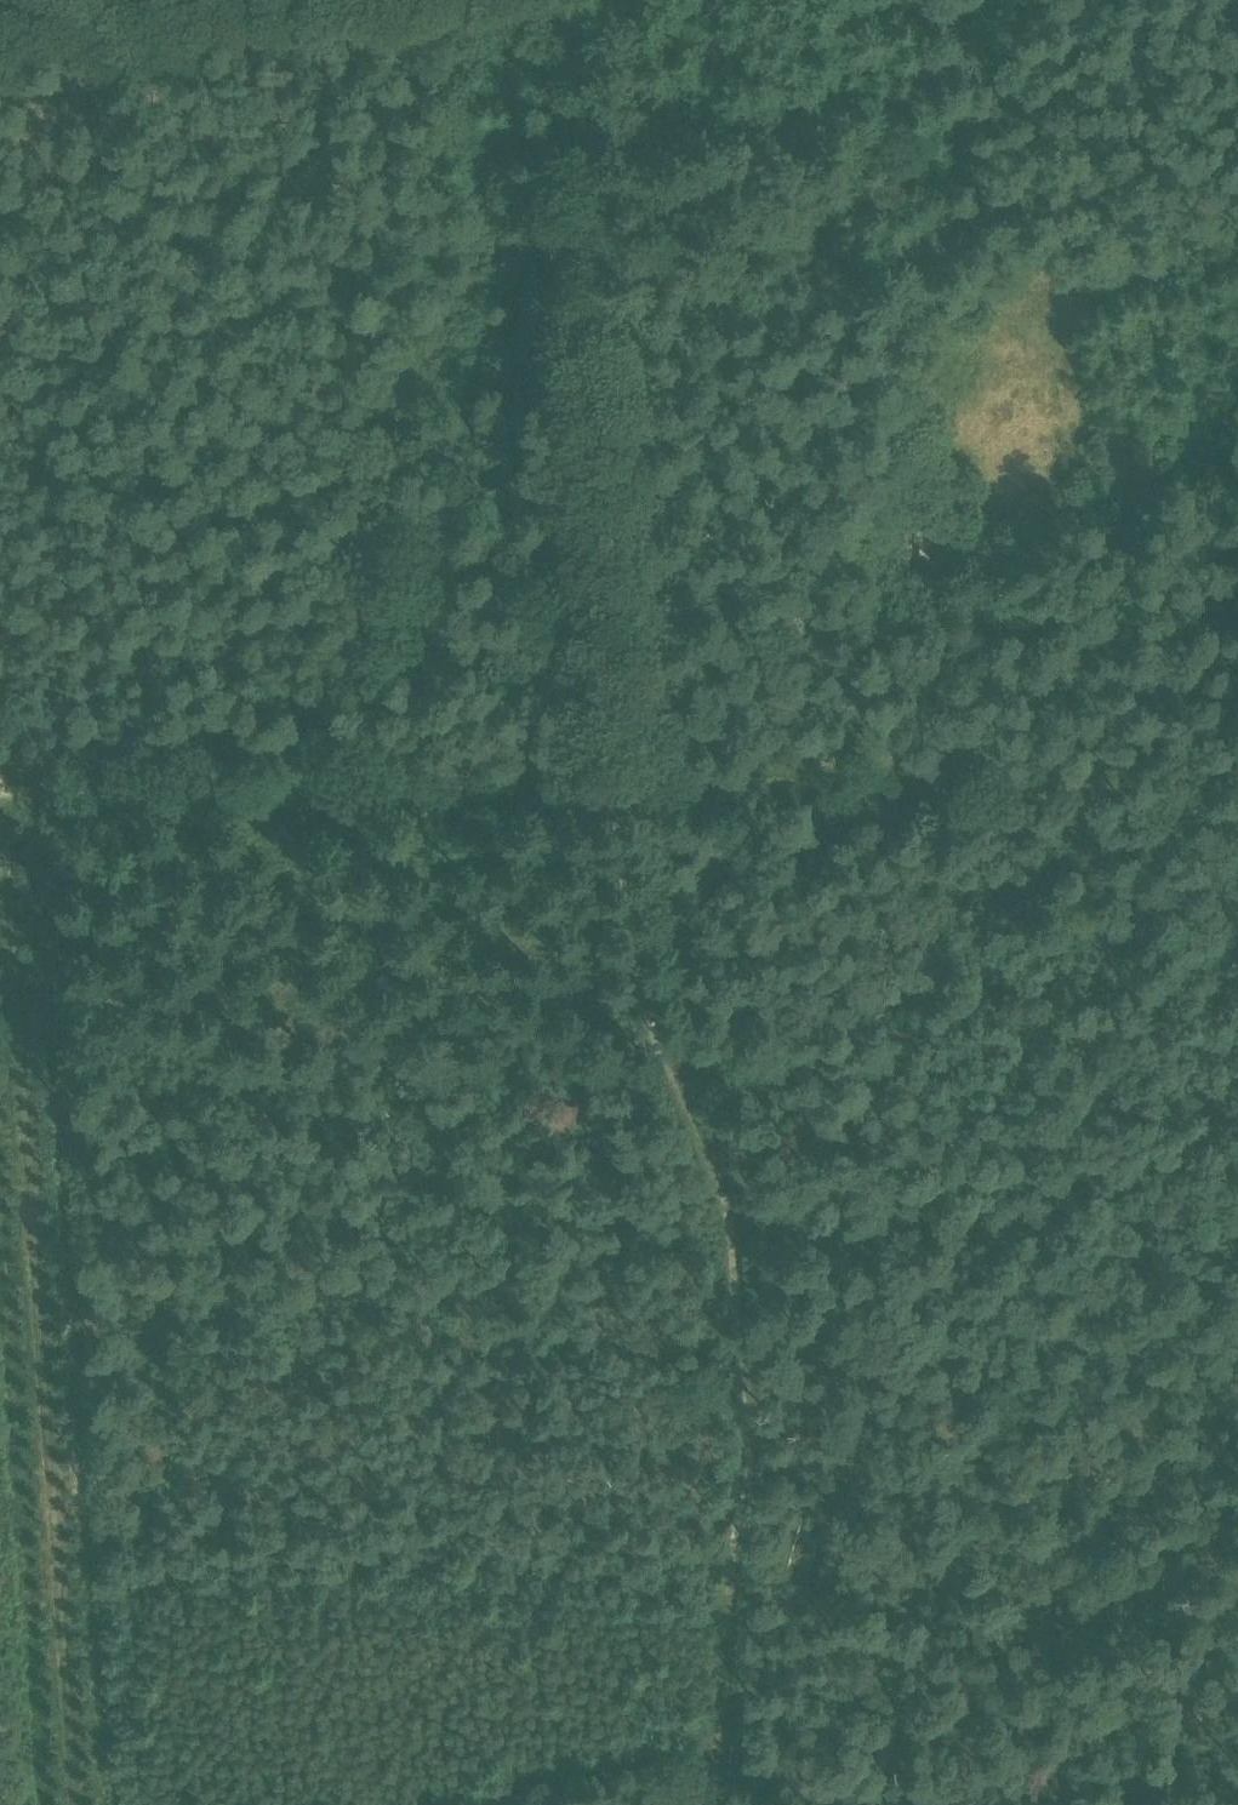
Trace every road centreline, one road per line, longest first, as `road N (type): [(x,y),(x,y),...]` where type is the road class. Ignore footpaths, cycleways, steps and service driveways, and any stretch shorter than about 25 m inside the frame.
road 1 (track): [(724,1804),(708,1627),(738,1312),(729,1176),(649,942),(617,755)]
road 2 (track): [(85,1804),(13,770)]

